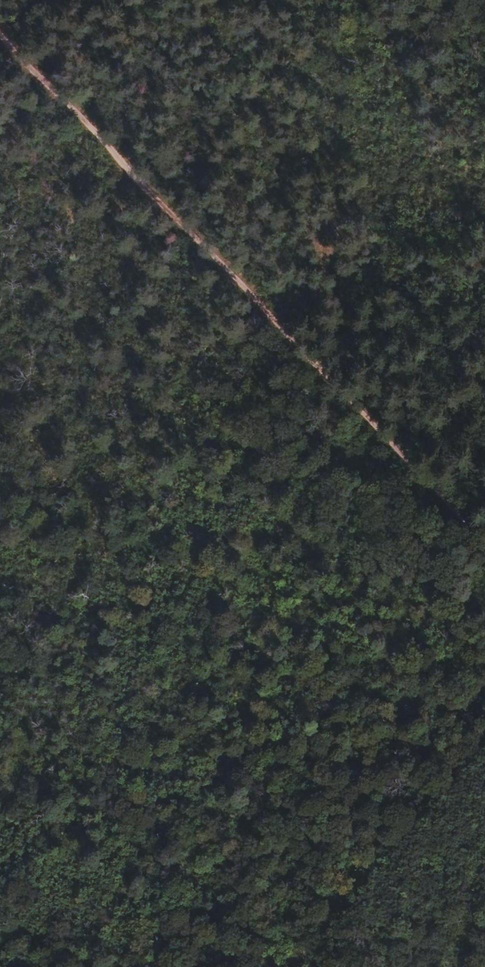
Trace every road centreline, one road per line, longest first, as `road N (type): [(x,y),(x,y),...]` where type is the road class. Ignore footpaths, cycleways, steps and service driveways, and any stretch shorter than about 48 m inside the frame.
road 1 (track): [(0,38),(484,543)]
road 2 (track): [(484,733),(287,966)]

